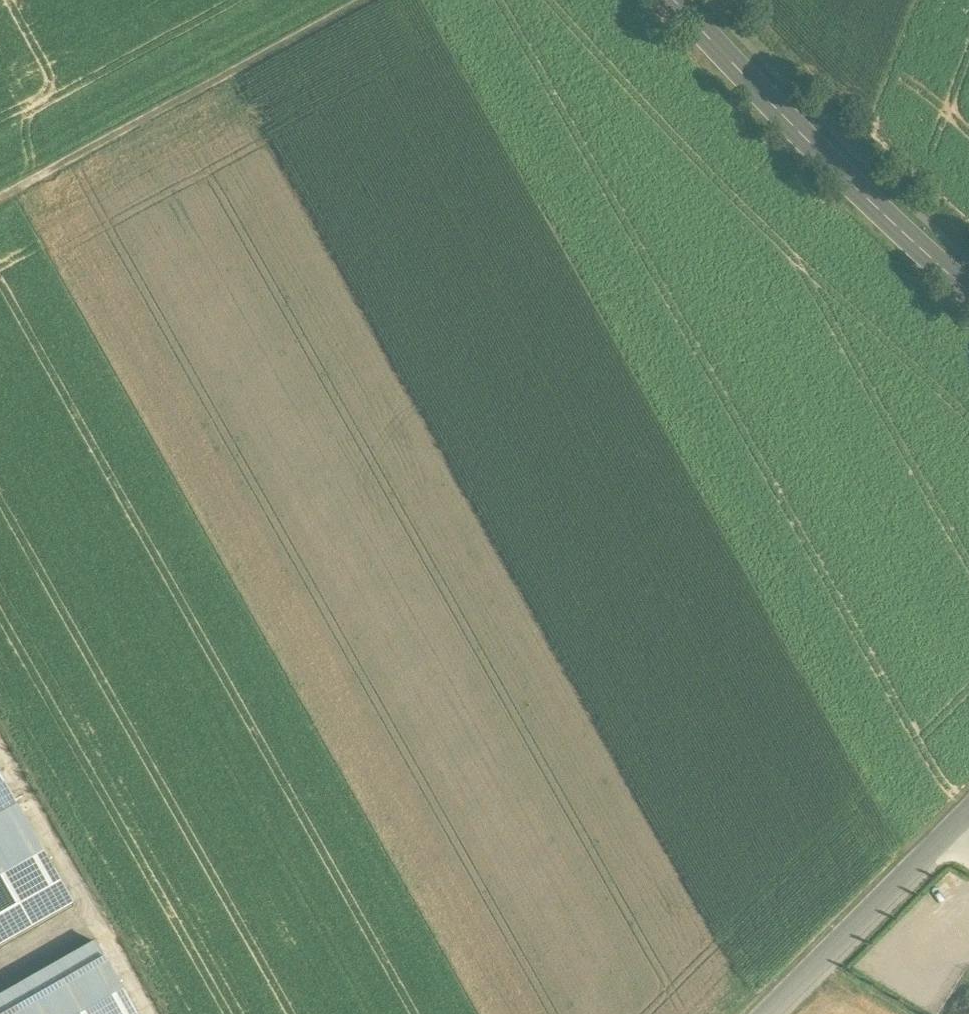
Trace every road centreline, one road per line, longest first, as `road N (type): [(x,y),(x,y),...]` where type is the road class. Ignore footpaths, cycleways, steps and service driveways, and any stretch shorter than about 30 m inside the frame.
road 1 (track): [(0,210),(390,0)]
road 2 (tertiary): [(968,298),(668,0)]
road 3 (residential): [(968,816),(777,1013)]

